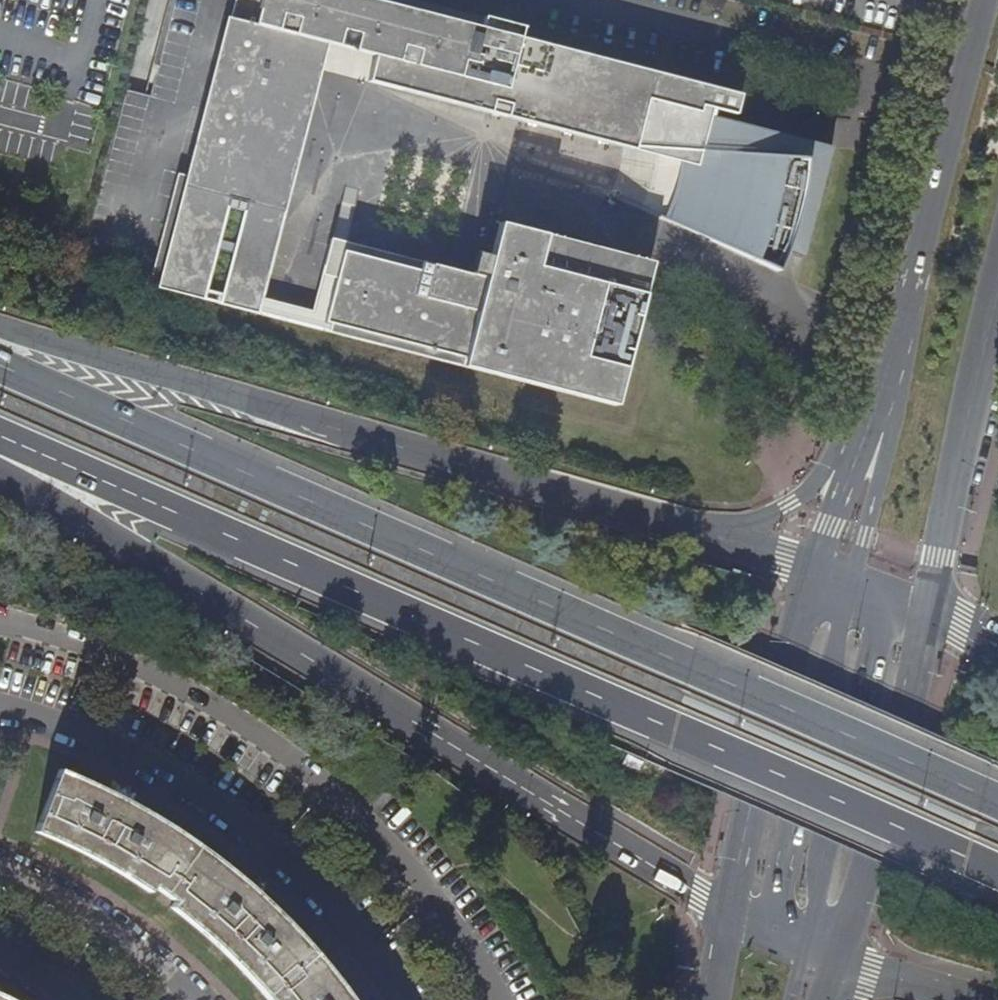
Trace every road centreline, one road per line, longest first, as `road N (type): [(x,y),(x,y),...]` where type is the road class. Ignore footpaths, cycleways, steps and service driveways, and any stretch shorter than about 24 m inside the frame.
road 1 (trunk): [(997,804),(0,366)]
road 2 (trunk): [(0,436),(997,871)]
road 3 (trunk): [(0,457),(72,517),(730,915)]
road 4 (trunk): [(705,537),(0,325)]
road 5 (secondary): [(852,582),(836,690),(782,879),(775,935)]
road 6 (secondary): [(805,949),(891,599)]
road 7 (secondary): [(834,962),(867,873),(928,615)]
road 8 (secondary): [(820,567),(730,915)]
road 9 (secondary): [(986,0),(898,335)]
road 10 (secondary): [(928,615),(997,285)]
road 11 (secondary): [(898,335),(886,435),(852,582)]
road 12 (trunk): [(866,430),(789,506),(705,537)]
road 13 (secondary): [(866,430),(820,567)]
road 14 (trunk): [(834,962),(959,999)]

